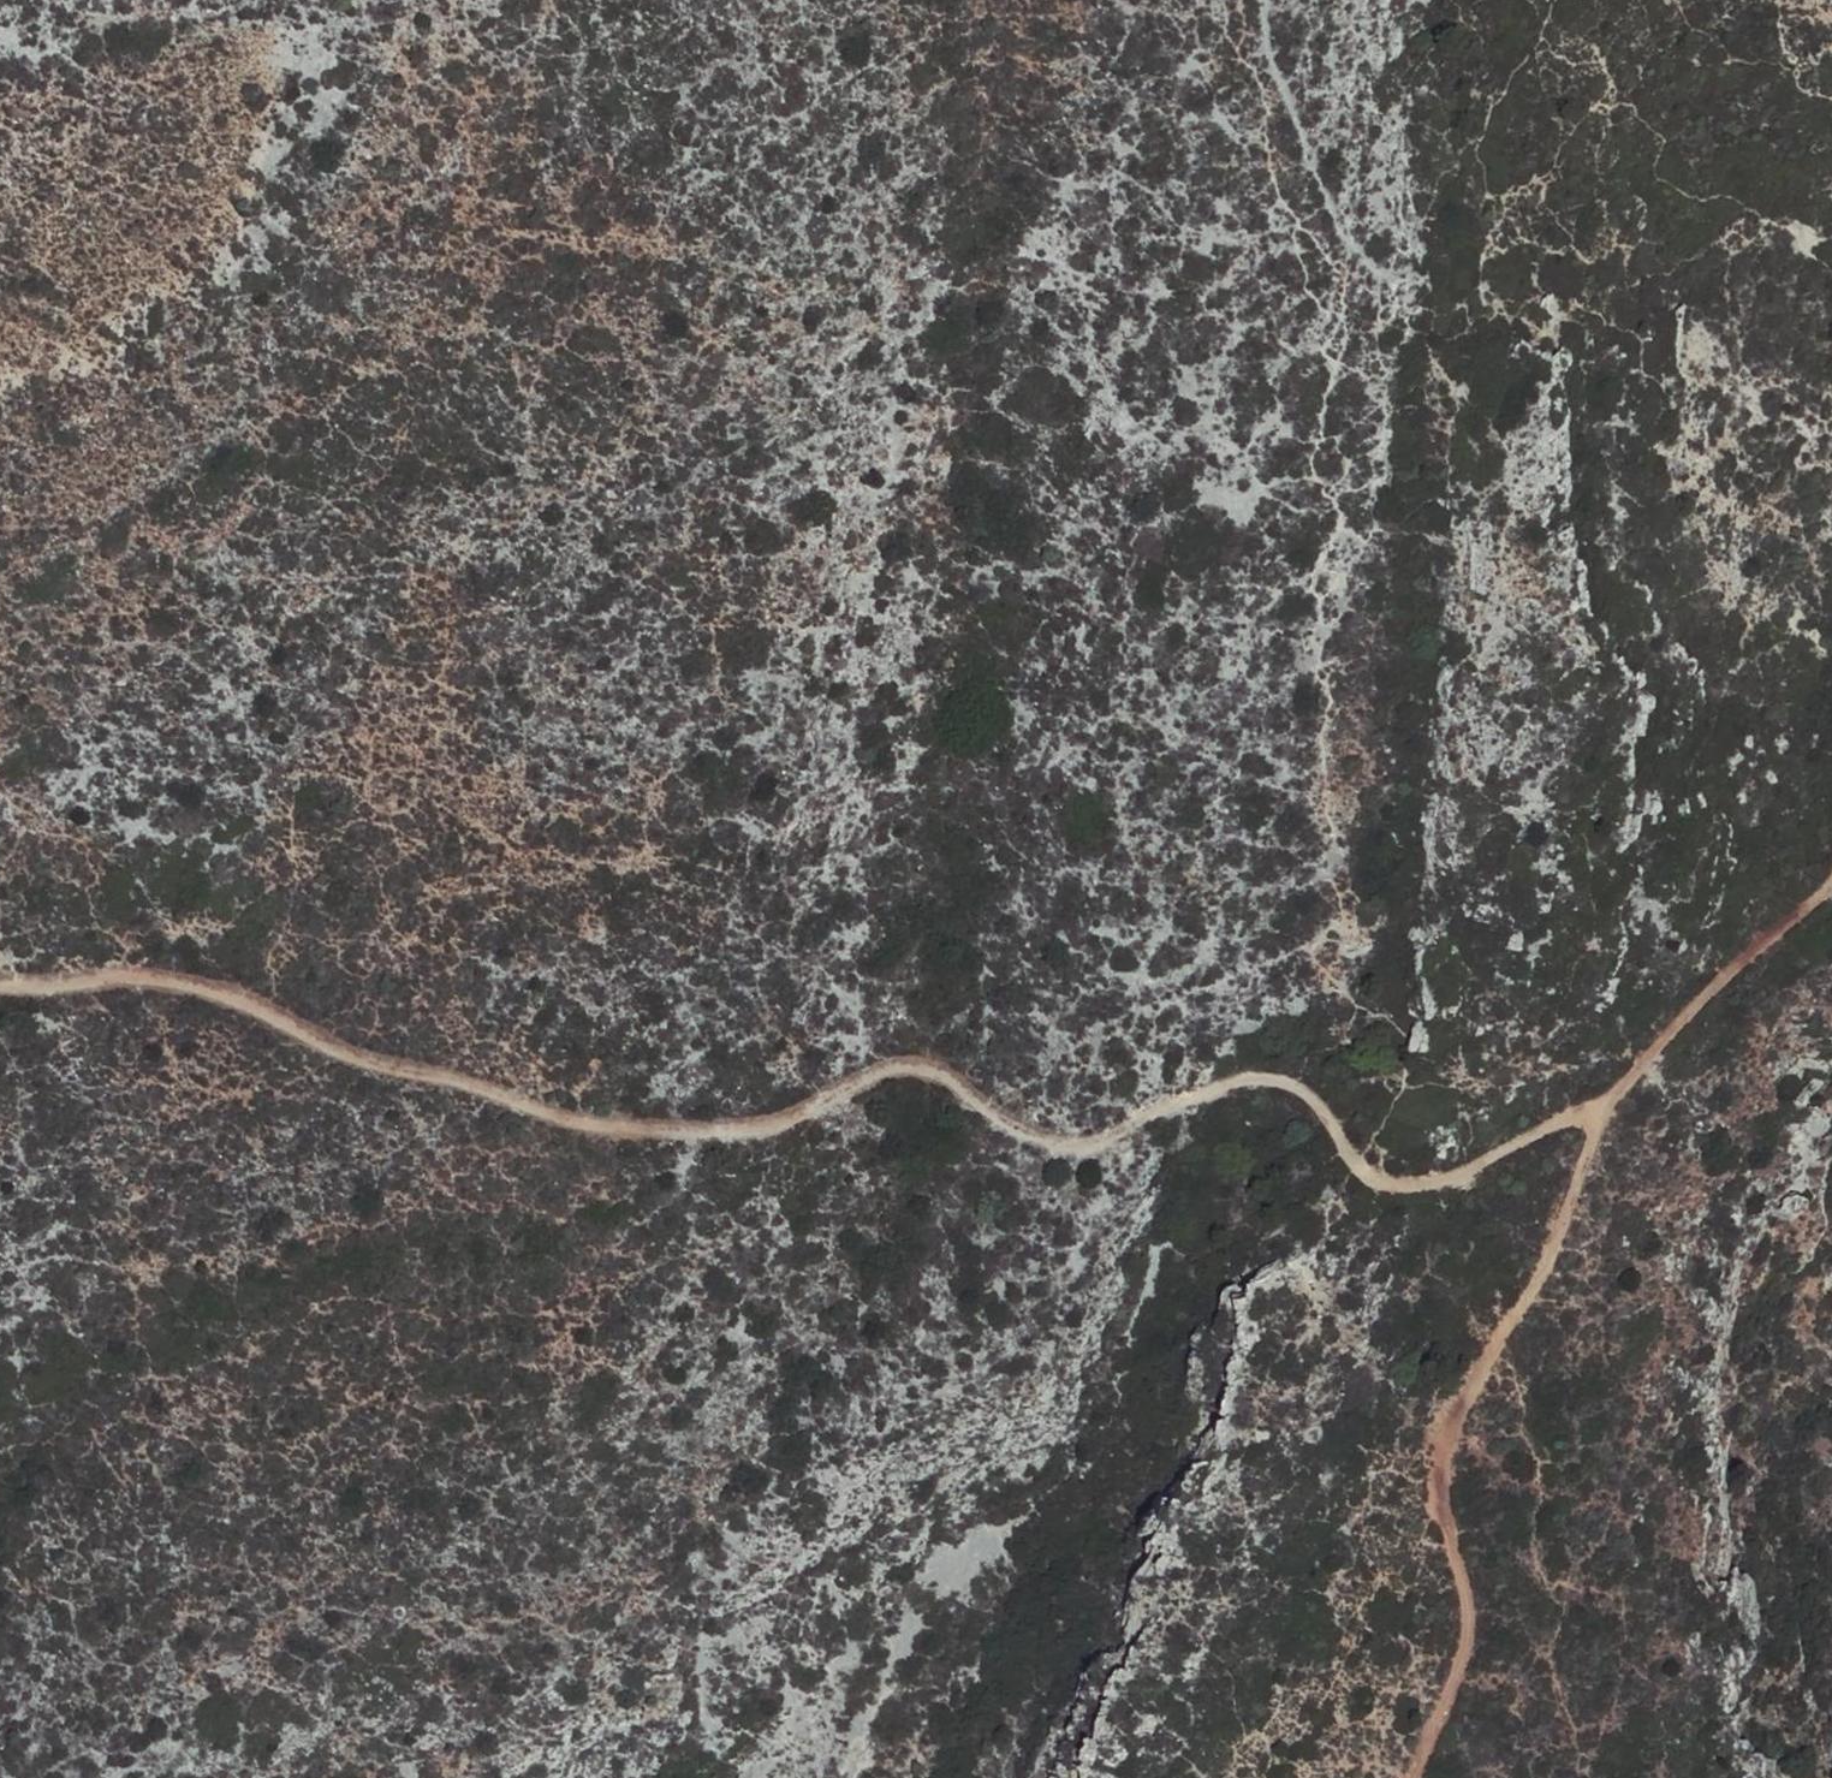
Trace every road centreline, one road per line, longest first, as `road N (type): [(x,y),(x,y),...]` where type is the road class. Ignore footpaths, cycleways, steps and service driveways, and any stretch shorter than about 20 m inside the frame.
road 1 (track): [(0,983),(138,979),(237,1001),(343,1051),(464,1081),(590,1127),(706,1132),(784,1124),(898,1068),(935,1069),(1027,1133),(1058,1144),(1089,1143),(1219,1086),(1279,1078),(1323,1111),(1360,1172),(1403,1189),(1462,1175),(1568,1118),(1596,1114),(1554,1241),(1451,1428),(1441,1473),(1468,1618),(1445,1708),(1414,1777)]
road 2 (track): [(1596,1114),(1831,878)]

